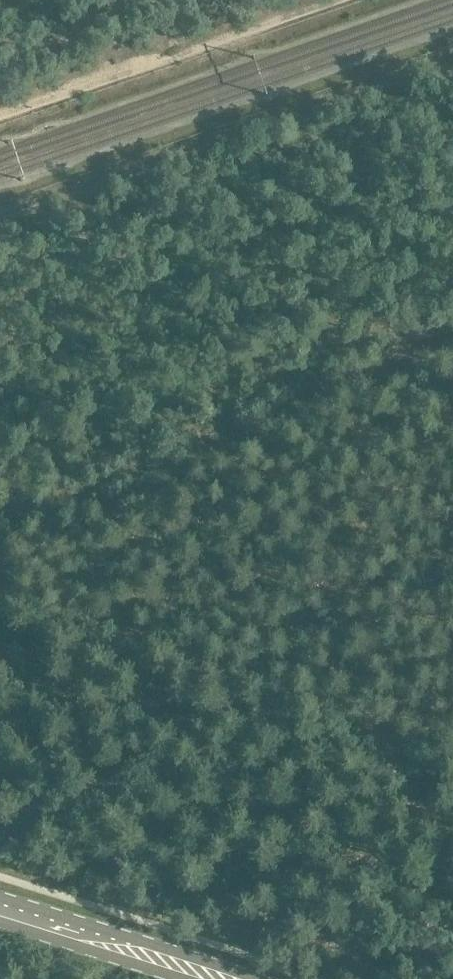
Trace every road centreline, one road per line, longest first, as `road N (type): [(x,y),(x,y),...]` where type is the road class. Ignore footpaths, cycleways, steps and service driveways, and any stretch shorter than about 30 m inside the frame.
road 1 (track): [(0,217),(452,56)]
road 2 (track): [(0,116),(338,0)]
road 3 (primary): [(256,978),(0,898)]
road 4 (primary): [(0,923),(180,978)]

